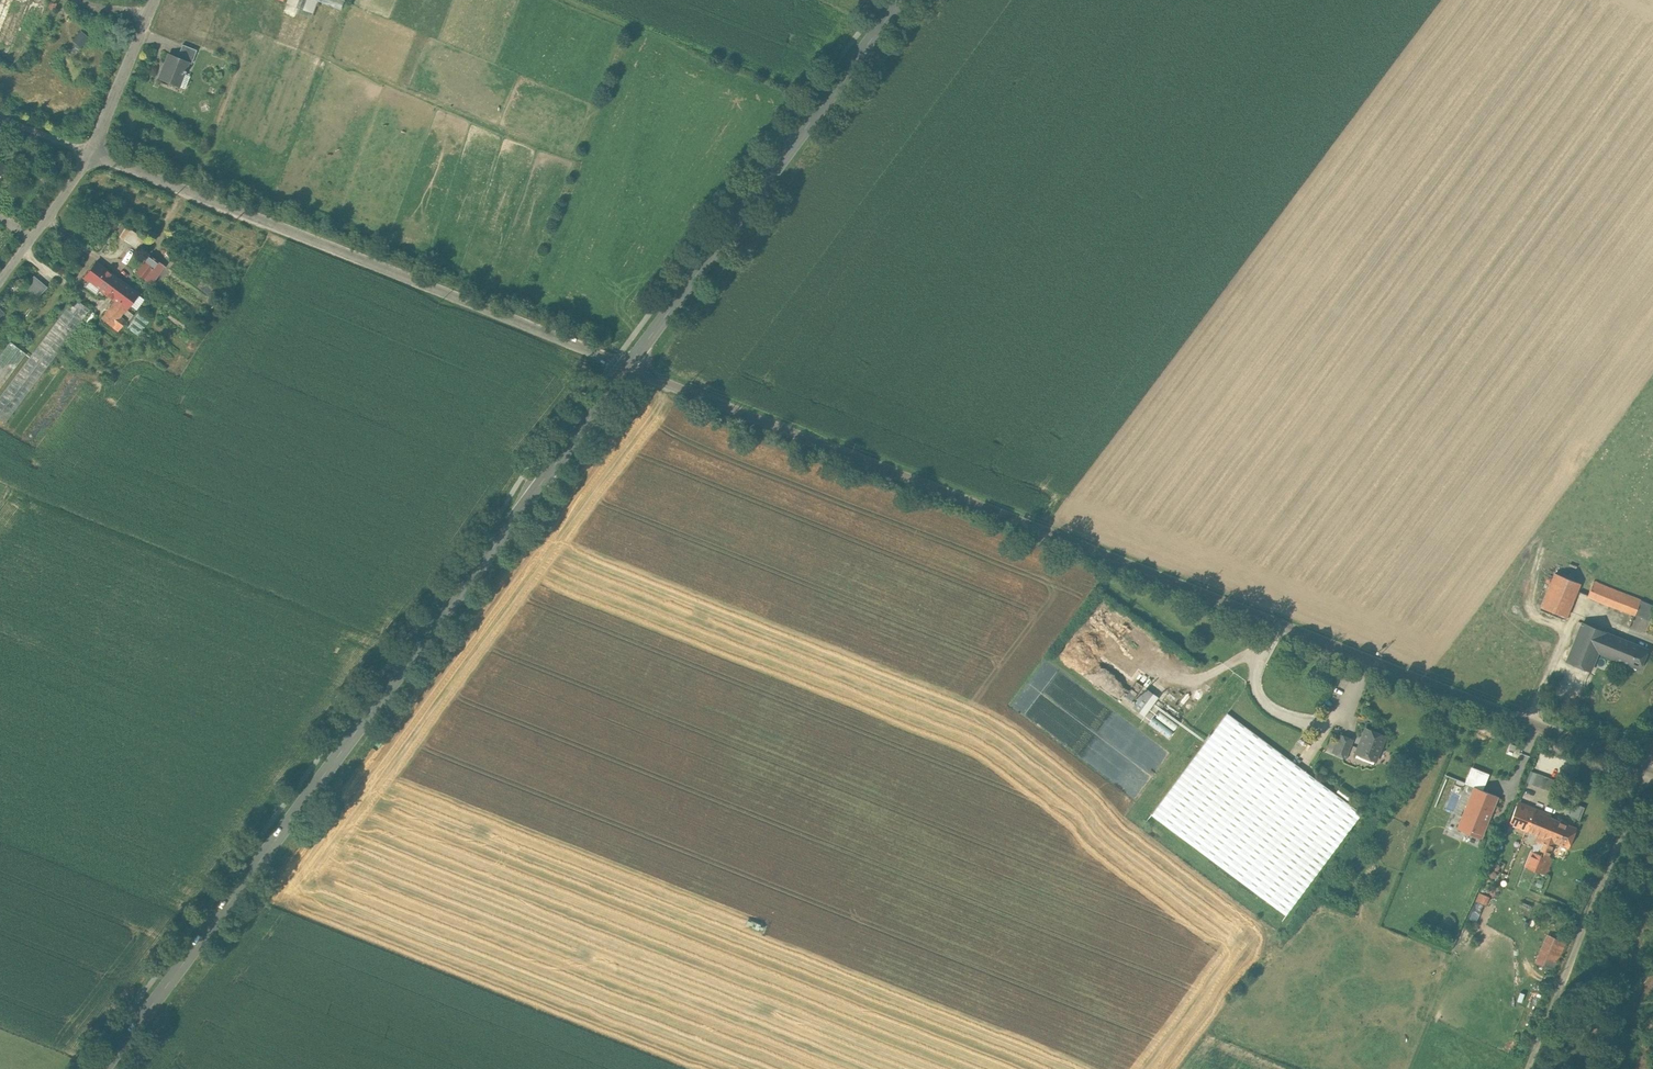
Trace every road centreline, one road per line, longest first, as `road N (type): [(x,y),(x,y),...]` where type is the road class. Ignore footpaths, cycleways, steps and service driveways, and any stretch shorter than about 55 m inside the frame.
road 1 (unclassified): [(1651,769),(628,367)]
road 2 (secondary): [(104,1068),(628,367)]
road 3 (unclassified): [(628,367),(94,156)]
road 4 (secondary): [(628,367),(903,0)]
road 5 (unclassified): [(1651,769),(1530,1068)]
road 6 (residential): [(94,156),(154,0)]
road 7 (track): [(115,102),(186,148),(261,181)]
road 8 (residential): [(0,280),(94,156)]

